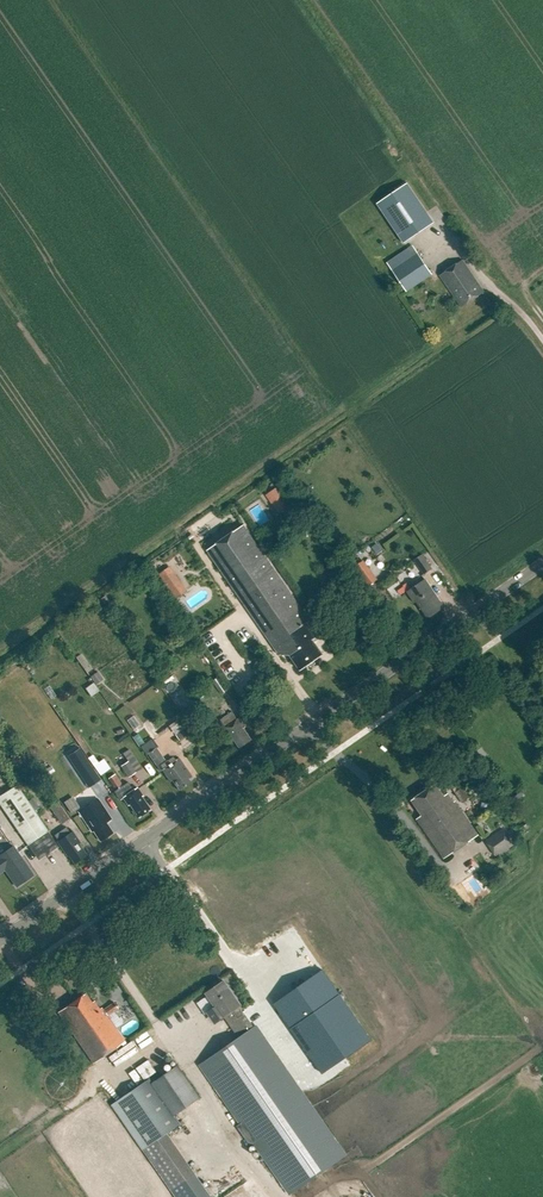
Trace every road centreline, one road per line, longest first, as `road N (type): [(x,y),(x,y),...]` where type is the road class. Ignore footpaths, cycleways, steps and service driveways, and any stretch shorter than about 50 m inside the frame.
road 1 (tertiary): [(0,940),(542,563)]

